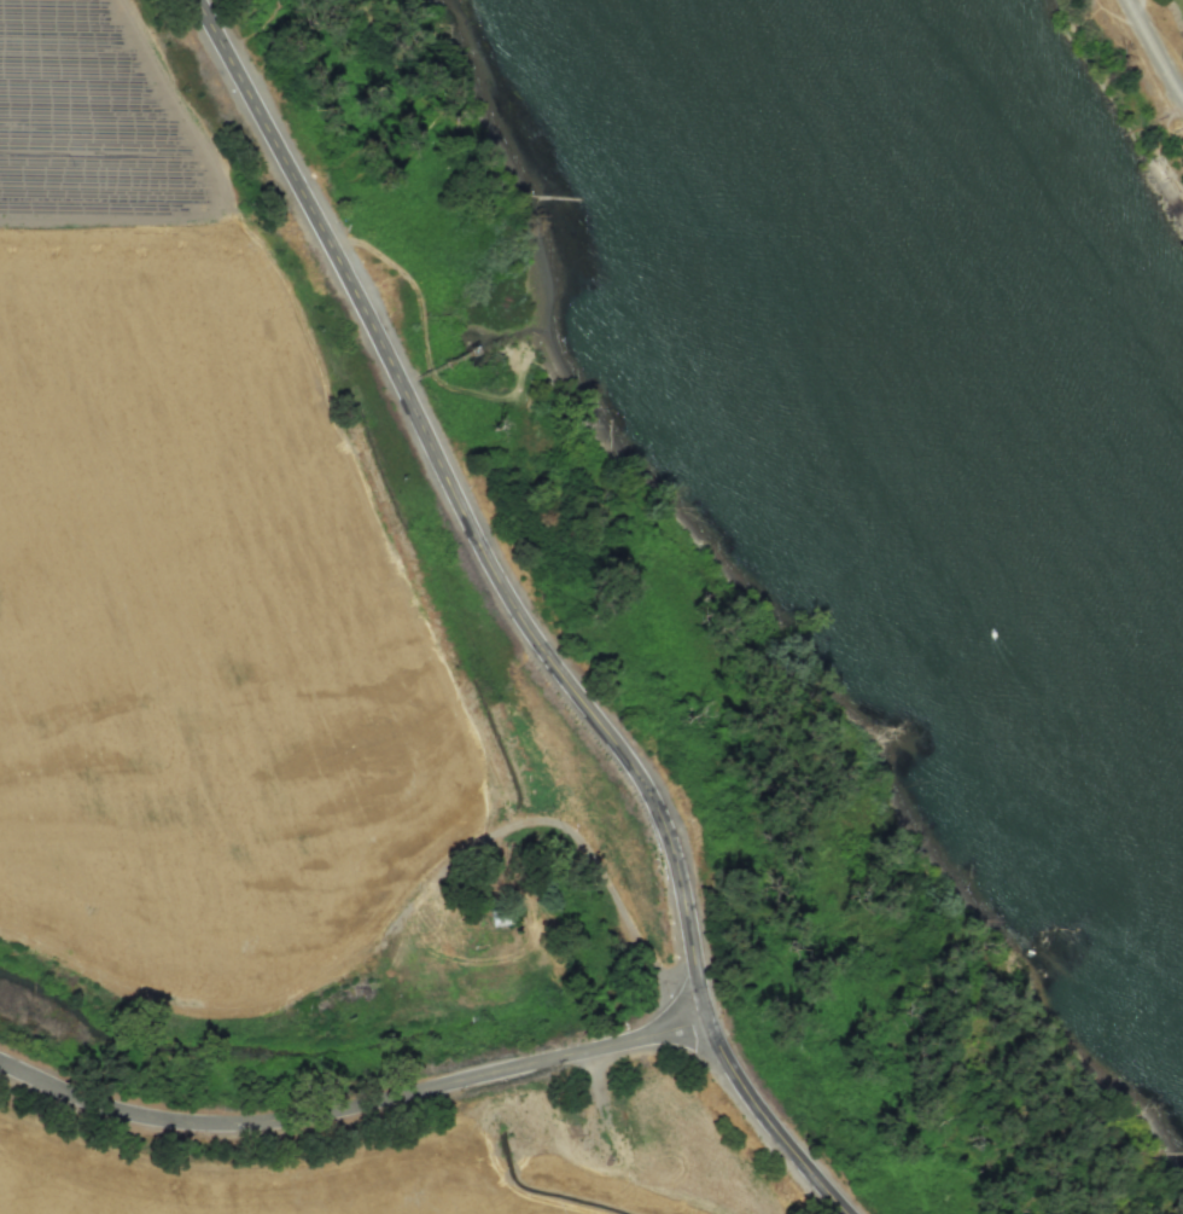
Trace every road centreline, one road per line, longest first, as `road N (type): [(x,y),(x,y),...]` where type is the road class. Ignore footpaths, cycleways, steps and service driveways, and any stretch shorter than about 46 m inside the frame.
road 1 (secondary): [(847,1213),(783,1143),(718,1047),(674,859),(648,792),(502,587),(197,0)]
road 2 (tertiary): [(707,1018),(310,1113),(211,1122),(112,1108),(0,1060)]
road 3 (track): [(324,233),(368,242),(408,274),(431,366),(445,383),(507,396),(525,359)]

